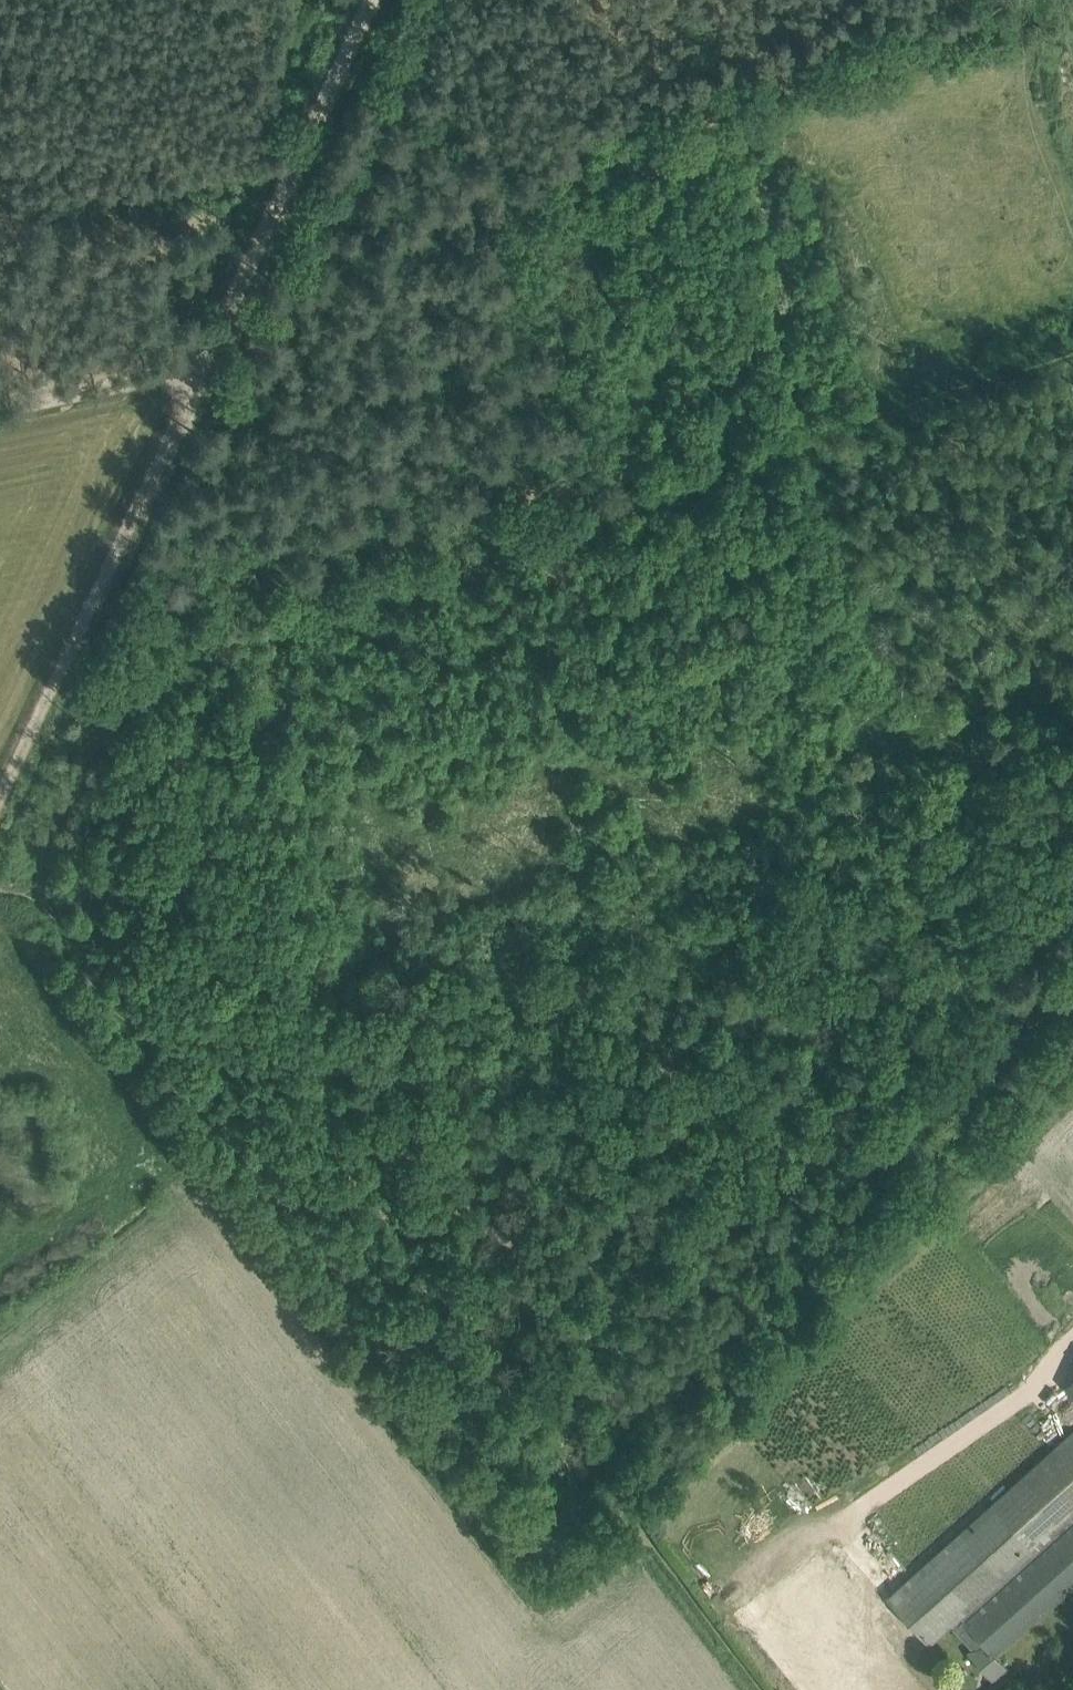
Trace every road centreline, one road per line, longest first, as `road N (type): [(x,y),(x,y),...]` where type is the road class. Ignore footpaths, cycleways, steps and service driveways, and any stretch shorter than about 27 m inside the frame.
road 1 (track): [(368,0),(0,793)]
road 2 (track): [(0,408),(196,371)]

